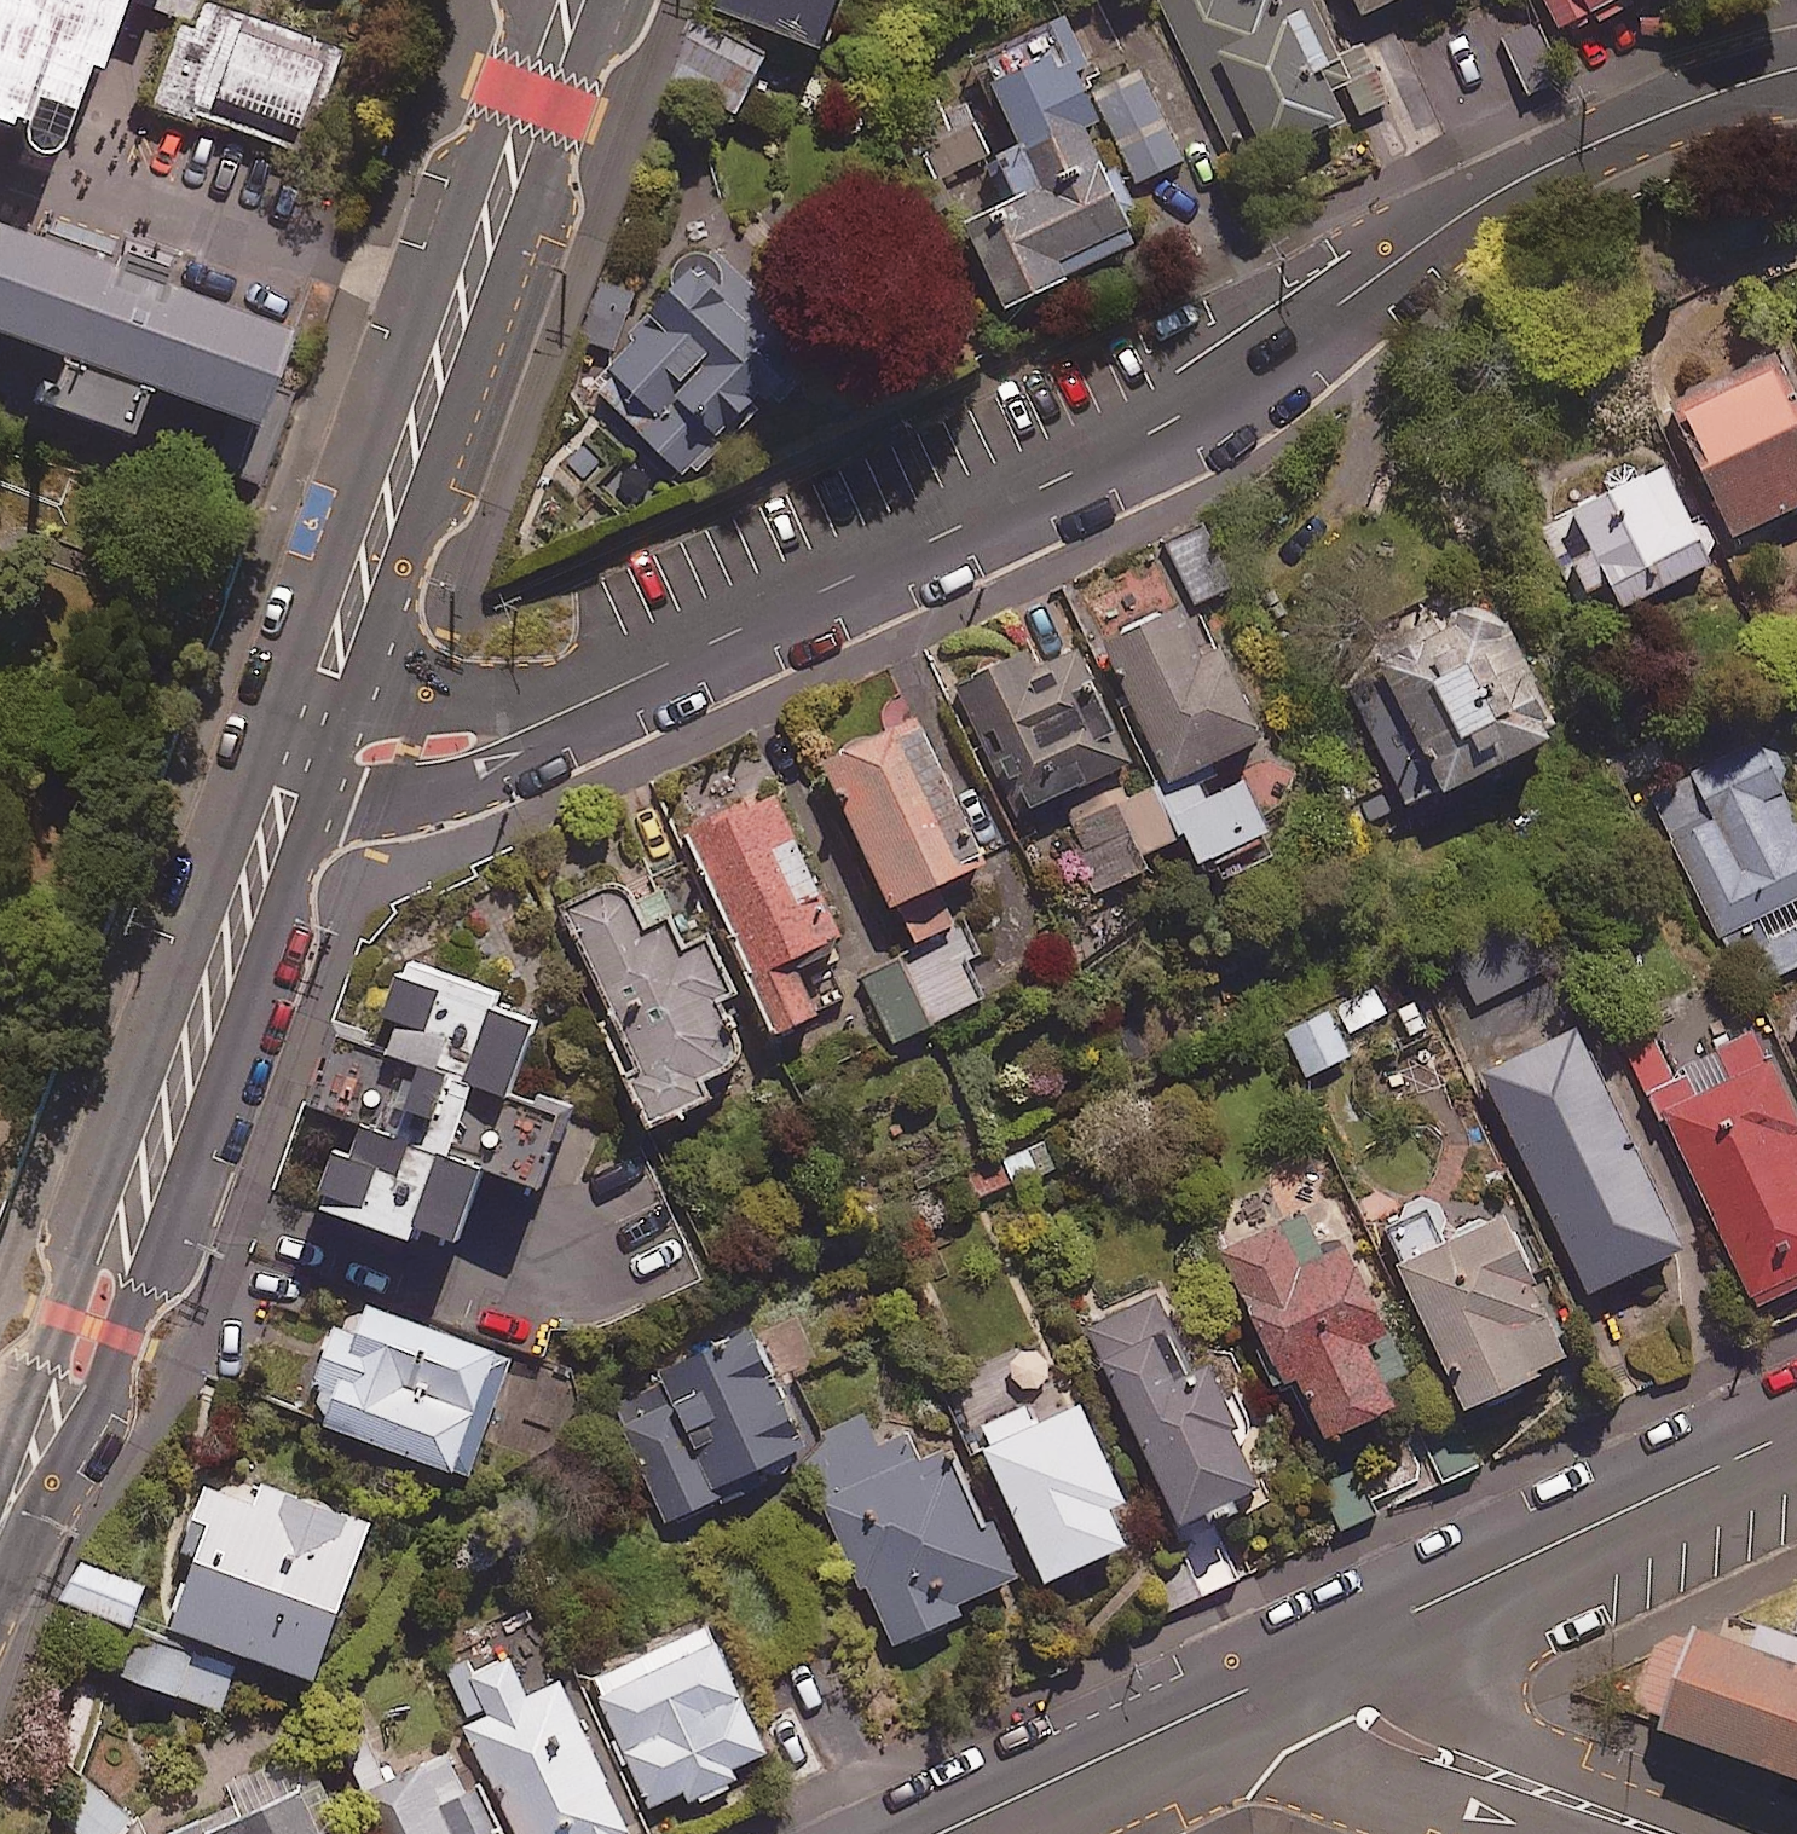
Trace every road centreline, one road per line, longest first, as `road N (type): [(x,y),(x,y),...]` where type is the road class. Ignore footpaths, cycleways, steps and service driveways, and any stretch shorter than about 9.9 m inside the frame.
road 1 (unclassified): [(1796,76),(1539,164),(1361,270),(1283,337),(1087,457),(650,661),(415,743),(301,755)]
road 2 (tertiary): [(301,755),(0,1550)]
road 3 (tertiary): [(572,0),(301,755)]
road 4 (tertiary): [(1260,1690),(1796,1438)]
road 5 (residential): [(1652,1833),(1260,1690)]
road 6 (tertiary): [(950,1833),(1260,1690)]

